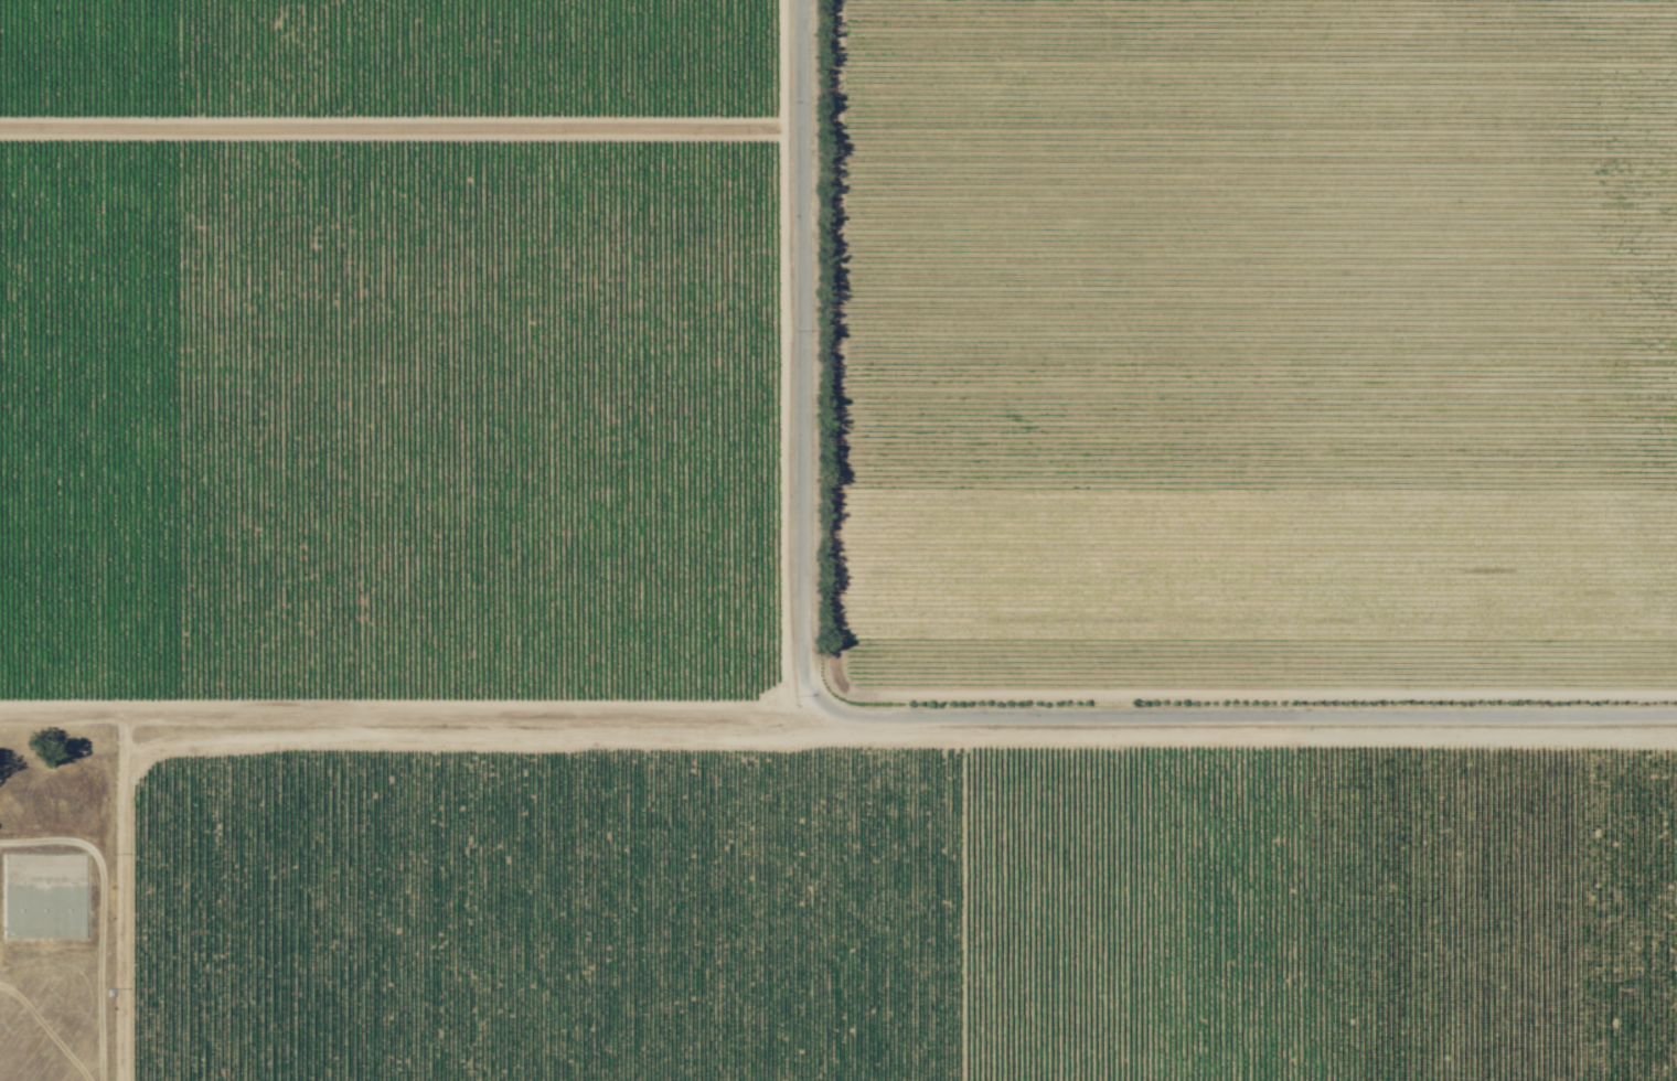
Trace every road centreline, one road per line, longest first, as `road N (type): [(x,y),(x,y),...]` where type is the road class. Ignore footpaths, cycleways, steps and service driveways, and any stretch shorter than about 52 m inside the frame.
road 1 (tertiary): [(1676,712),(1372,723),(1228,717),(807,725)]
road 2 (tertiary): [(807,725),(808,0)]

